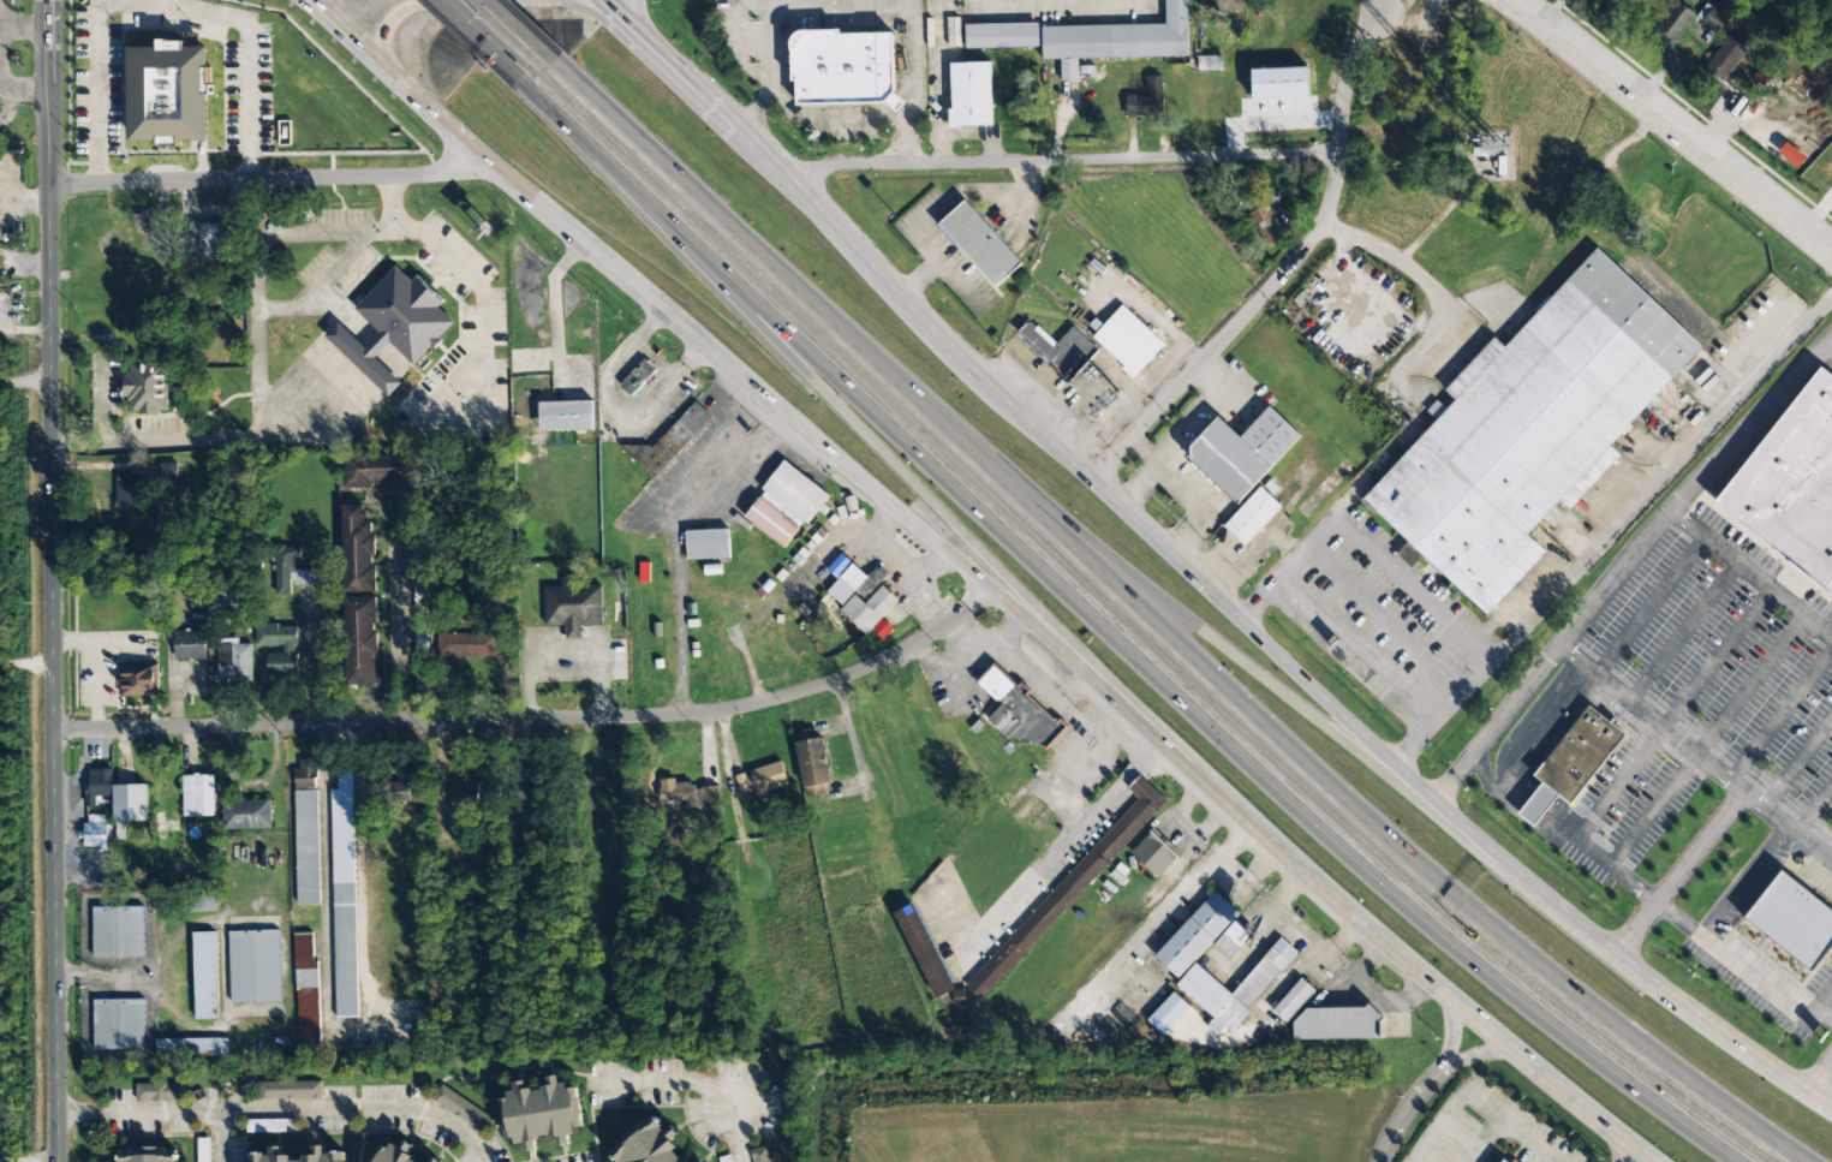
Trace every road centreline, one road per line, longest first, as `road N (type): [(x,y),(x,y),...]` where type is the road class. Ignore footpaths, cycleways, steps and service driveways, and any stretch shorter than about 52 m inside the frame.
road 1 (motorway): [(1808,1161),(1583,1008),(1428,882),(539,50)]
road 2 (secondary): [(383,56),(481,156),(706,318),(1333,900),(1656,1161)]
road 3 (motorway): [(495,50),(1439,938),(1736,1161)]
road 4 (secondary): [(1831,1099),(1509,871),(872,267),(631,18)]
road 5 (tertiary): [(55,1080),(45,0)]
road 6 (residential): [(995,579),(931,627),(857,667),(723,708),(52,731)]
road 7 (motorway): [(1509,871),(951,437)]
road 8 (motorway): [(591,142),(995,579)]
road 9 (residential): [(1342,153),(781,168)]
road 10 (residential): [(1367,18),(1341,81),(1342,153),(1329,217),(1094,481)]
road 11 (residential): [(55,1113),(441,1114),(463,1126),(486,1161)]
road 12 (residential): [(481,156),(453,172),(47,183)]
road 13 (tertiary): [(1831,247),(1502,0)]
road 14 (residential): [(742,1161),(706,1083),(593,1089)]
road 15 (secondary): [(497,0),(405,8),(383,35),(383,56)]

